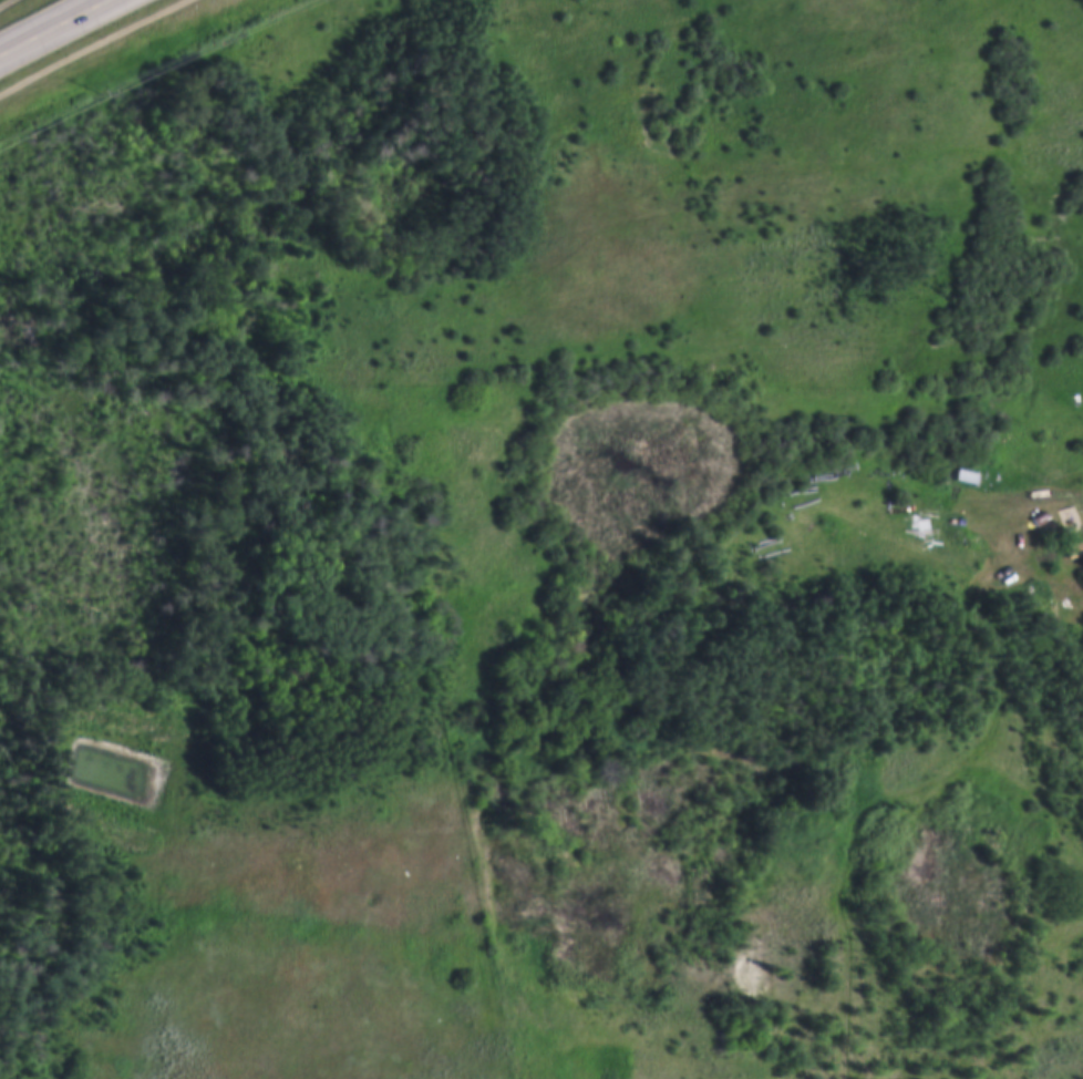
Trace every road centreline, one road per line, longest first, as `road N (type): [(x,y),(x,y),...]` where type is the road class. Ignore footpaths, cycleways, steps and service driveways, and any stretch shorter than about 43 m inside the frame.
road 1 (track): [(1082,1031),(1031,1041),(986,1066),(877,1078)]
road 2 (primary): [(0,53),(108,0)]

